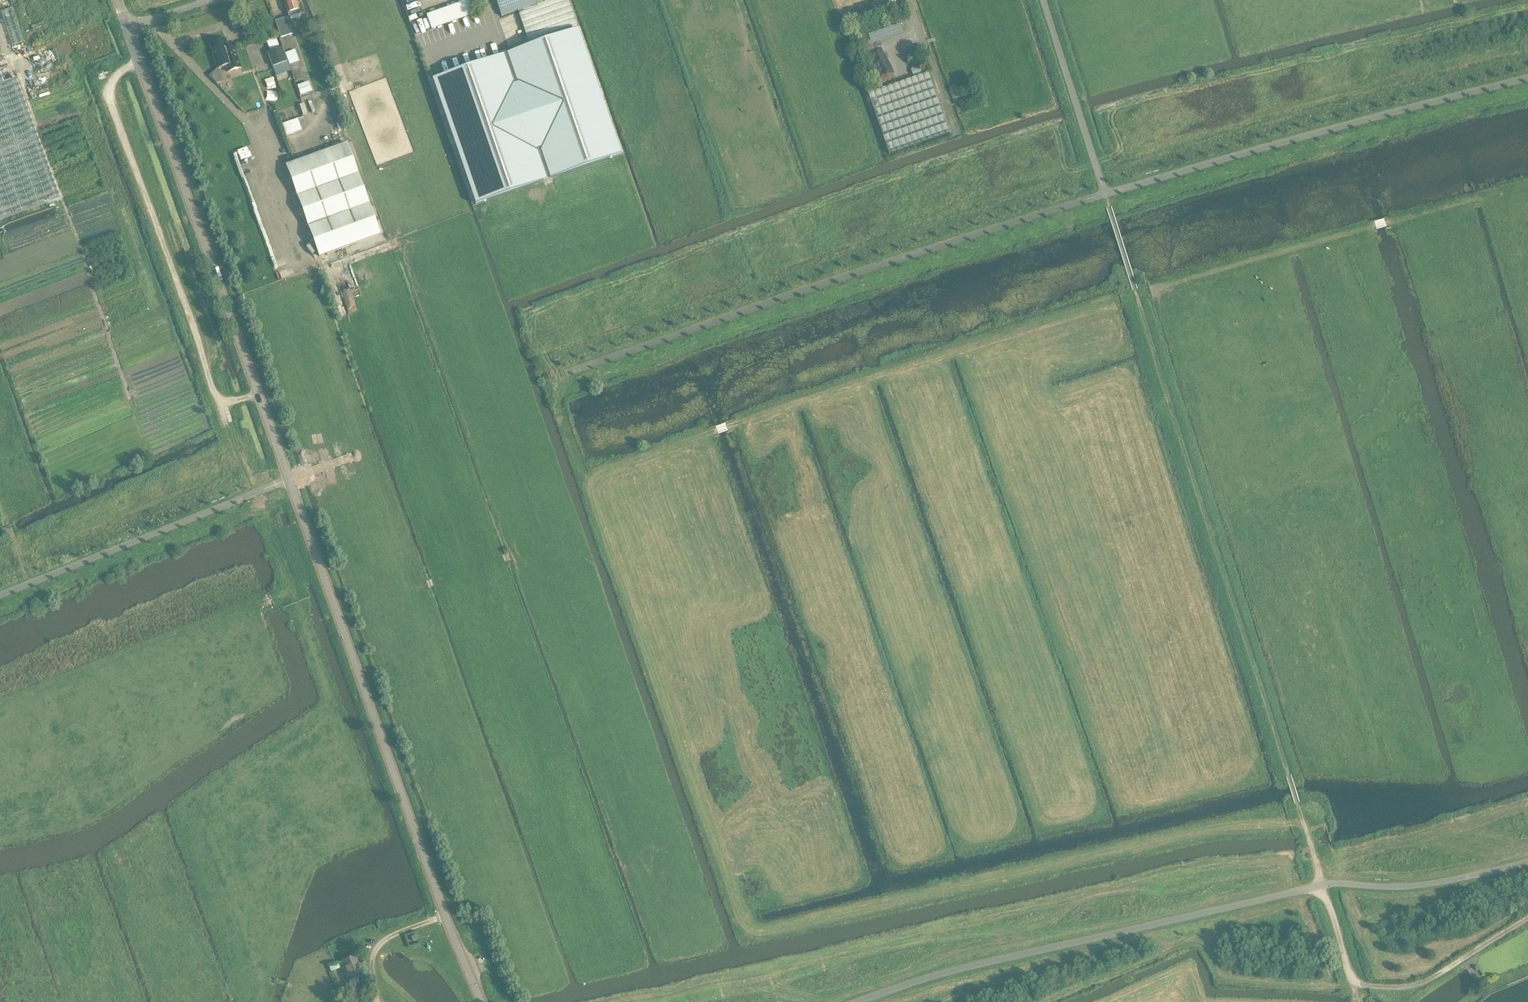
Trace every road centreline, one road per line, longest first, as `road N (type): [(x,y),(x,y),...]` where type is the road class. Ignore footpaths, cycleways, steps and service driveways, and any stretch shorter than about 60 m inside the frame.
road 1 (unclassified): [(479,1001),(127,27)]
road 2 (track): [(1323,884),(1105,194)]
road 3 (unclassified): [(858,1001),(941,974),(1323,884)]
road 4 (track): [(139,63),(114,77),(109,98),(219,406),(257,393)]
road 5 (track): [(956,135),(910,0)]

